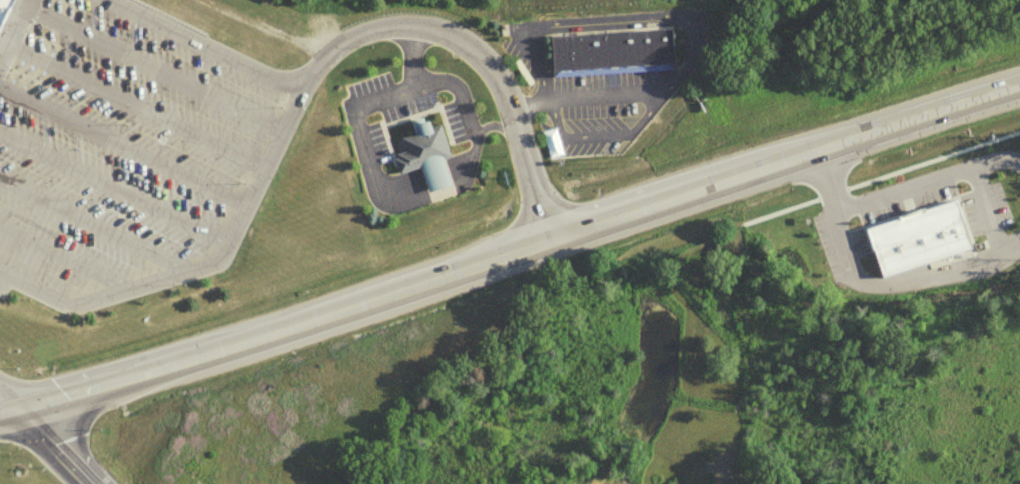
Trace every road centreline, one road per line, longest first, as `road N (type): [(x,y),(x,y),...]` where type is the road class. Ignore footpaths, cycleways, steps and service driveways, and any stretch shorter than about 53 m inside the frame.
road 1 (primary): [(0,417),(210,360),(1019,93)]
road 2 (residential): [(551,246),(500,83),(469,48),(437,31),(373,31),(331,55),(306,87)]

